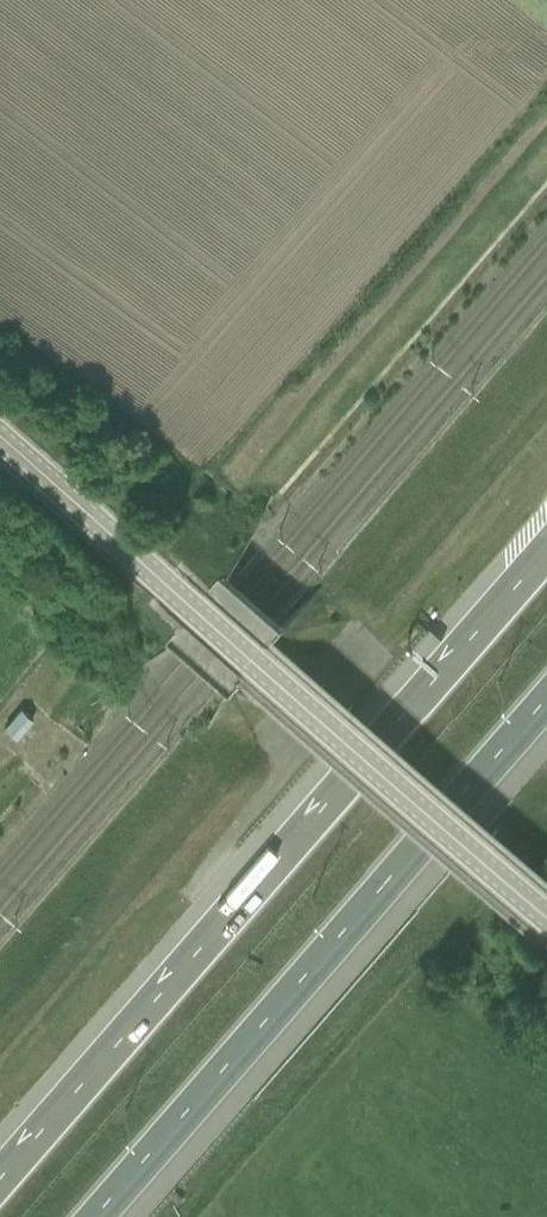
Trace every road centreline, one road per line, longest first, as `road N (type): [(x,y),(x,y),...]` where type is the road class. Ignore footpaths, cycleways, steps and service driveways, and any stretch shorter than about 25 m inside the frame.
road 1 (motorway): [(546,542),(0,1175)]
road 2 (tertiary): [(546,917),(0,438)]
road 3 (motorway): [(101,1216),(546,703)]

